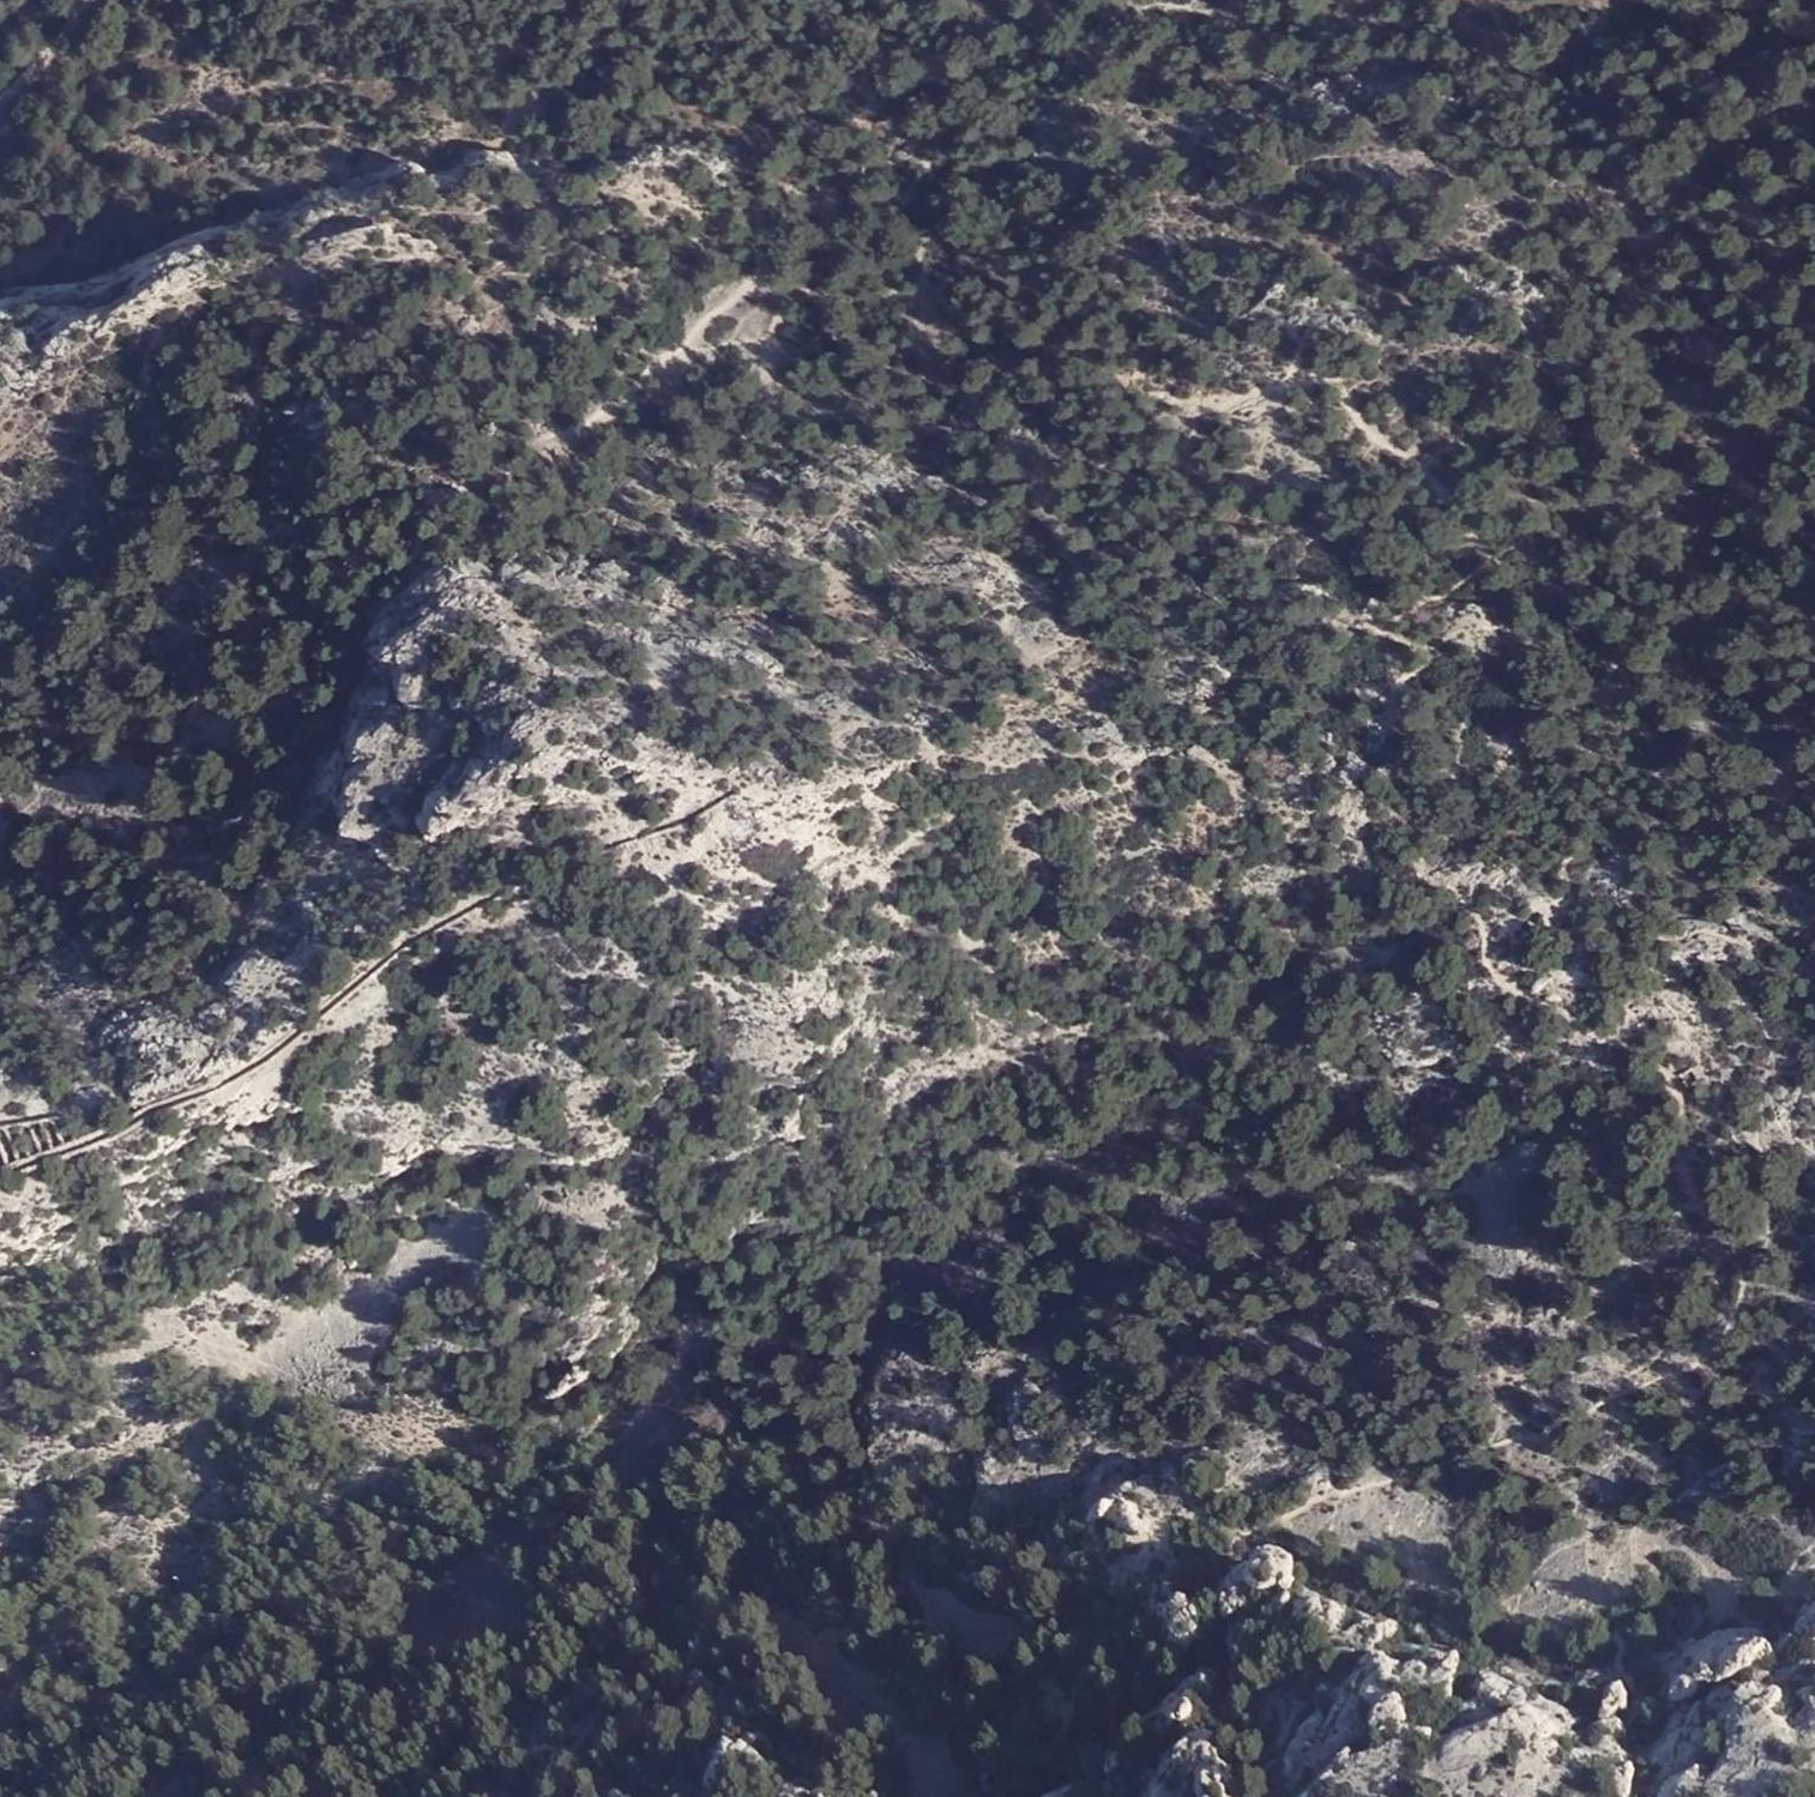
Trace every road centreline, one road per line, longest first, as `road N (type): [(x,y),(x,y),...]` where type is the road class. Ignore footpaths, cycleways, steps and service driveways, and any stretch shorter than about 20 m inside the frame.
road 1 (track): [(92,0),(0,99)]

